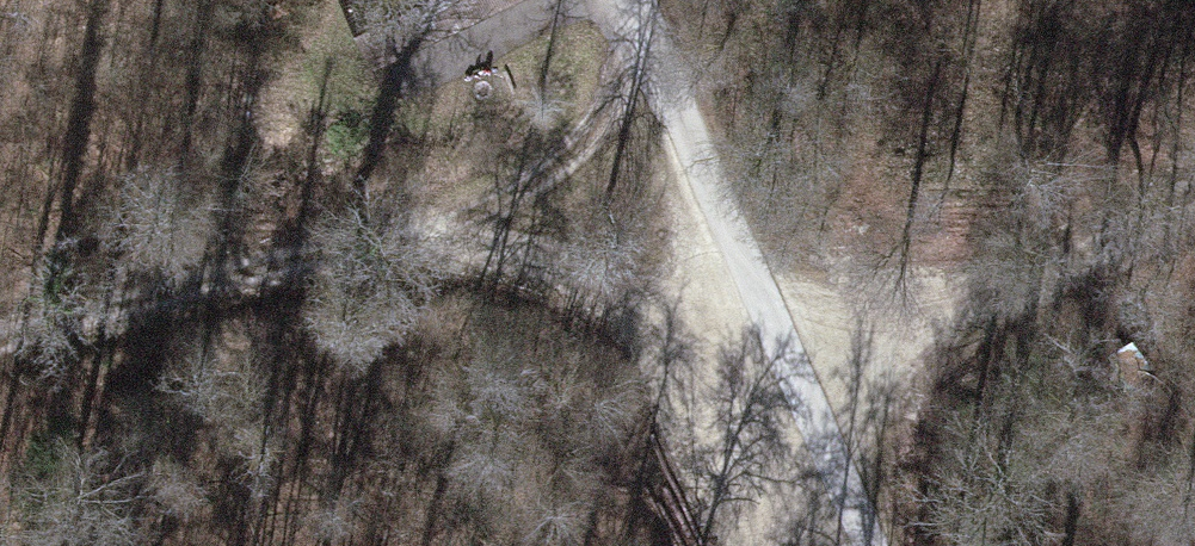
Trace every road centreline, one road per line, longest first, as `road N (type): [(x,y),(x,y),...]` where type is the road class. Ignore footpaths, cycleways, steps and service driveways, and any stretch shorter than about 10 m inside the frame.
road 1 (track): [(0,347),(441,221),(660,19)]
road 2 (track): [(1194,203),(785,312)]
road 3 (track): [(441,221),(774,293)]
road 4 (track): [(843,416),(793,545)]

